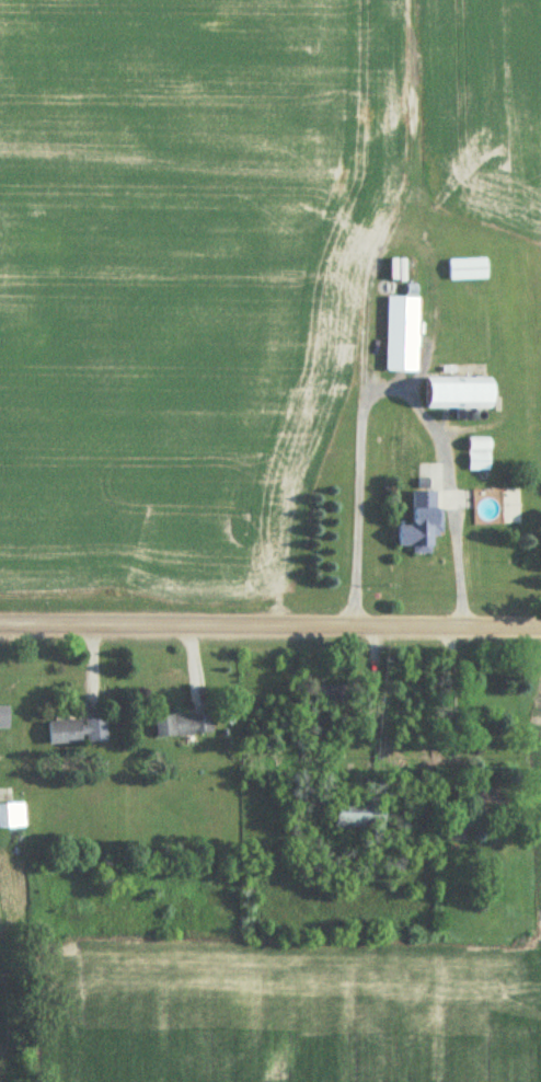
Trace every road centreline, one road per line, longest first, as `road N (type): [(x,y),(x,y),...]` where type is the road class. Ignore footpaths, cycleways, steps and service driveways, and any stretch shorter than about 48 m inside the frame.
road 1 (residential): [(540,632),(0,632)]

